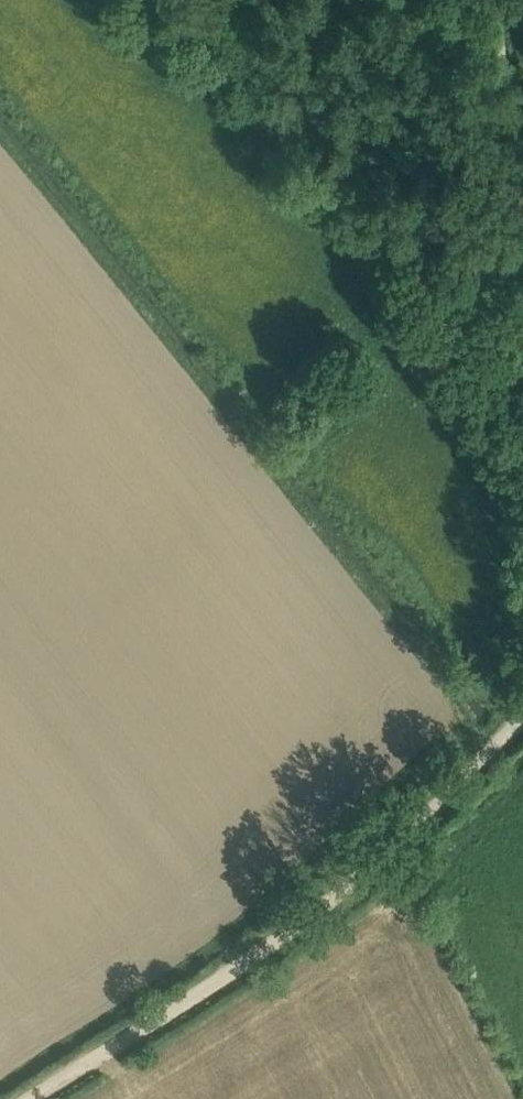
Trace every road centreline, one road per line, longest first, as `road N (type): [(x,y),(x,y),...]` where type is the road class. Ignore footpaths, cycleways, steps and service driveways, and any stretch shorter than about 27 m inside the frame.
road 1 (unclassified): [(522,718),(316,912),(31,1098)]
road 2 (track): [(522,170),(491,0)]

